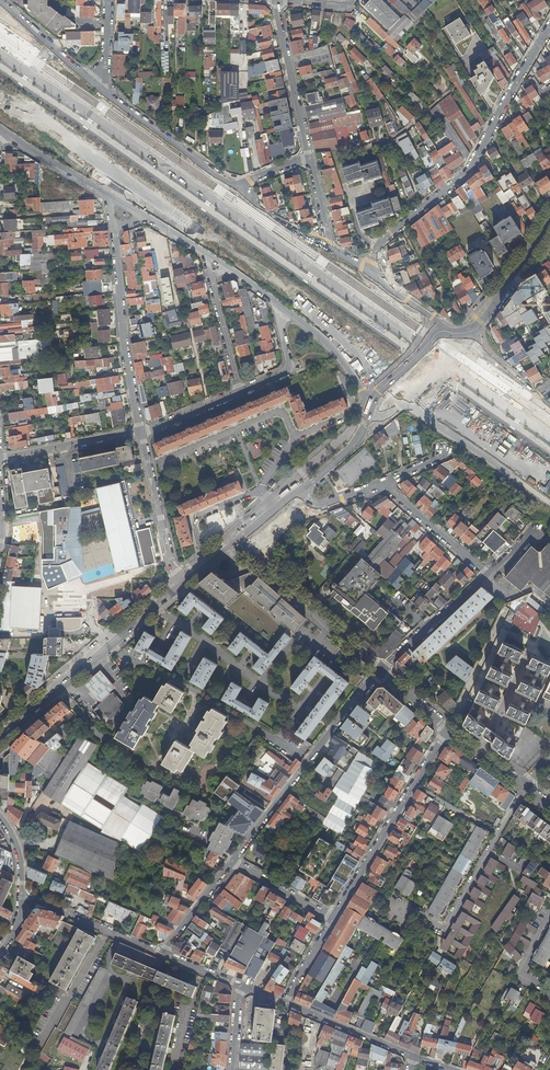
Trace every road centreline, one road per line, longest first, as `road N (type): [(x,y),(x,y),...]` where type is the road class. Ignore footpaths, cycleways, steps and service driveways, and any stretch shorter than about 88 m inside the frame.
road 1 (tertiary): [(0,55),(446,366)]
road 2 (residential): [(549,27),(466,173),(361,269),(334,253)]
road 3 (residential): [(381,671),(231,861)]
road 4 (primary): [(179,586),(0,737)]
road 5 (residential): [(140,432),(113,226)]
road 6 (residential): [(381,671),(237,542)]
road 7 (residential): [(498,834),(444,927),(386,898)]
road 8 (unknown): [(239,186),(104,87)]
road 9 (residential): [(309,157),(275,0)]
road 10 (residential): [(277,304),(325,340),(362,390),(391,413)]
road 11 (residential): [(179,586),(140,432)]
road 12 (residential): [(333,920),(414,784)]
road 13 (primary): [(449,363),(541,238)]
road 14 (residential): [(21,895),(161,953)]
road 15 (unknown): [(325,223),(309,157),(239,186)]
road 16 (residential): [(140,432),(0,461)]
road 17 (residential): [(486,576),(381,671)]
road 18 (residential): [(413,1056),(283,1004)]
road 19 (residential): [(384,484),(486,576)]
road 20 (unknown): [(104,87),(0,0)]
road 21 (unknown): [(446,366),(549,450)]
road 22 (residential): [(277,304),(292,369),(236,393)]
road 23 (residential): [(0,133),(109,197)]
road 24 (tertiary): [(549,440),(449,363)]
road 25 (primary): [(299,491),(391,413)]

